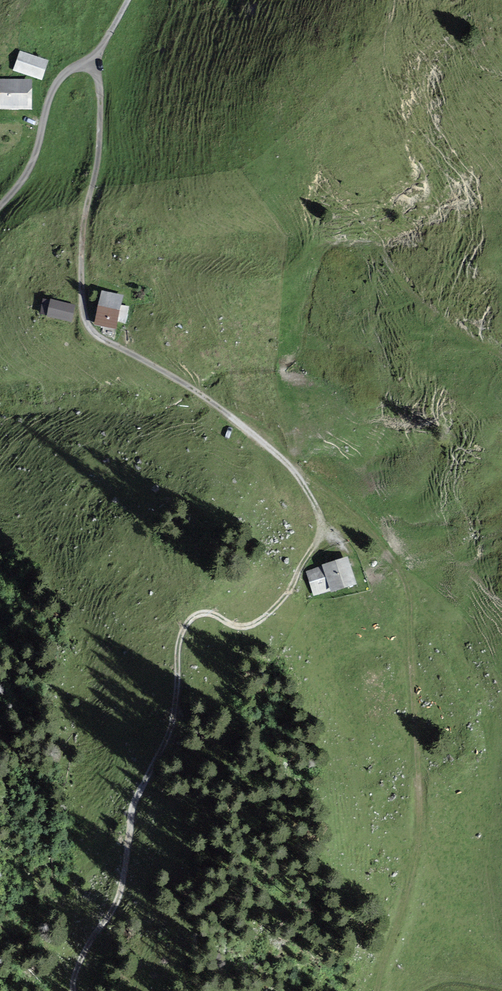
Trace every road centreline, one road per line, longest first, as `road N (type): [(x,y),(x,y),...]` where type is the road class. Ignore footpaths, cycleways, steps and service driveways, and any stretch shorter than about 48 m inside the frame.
road 1 (track): [(318,538),(317,516),(284,460),(194,388),(94,332),(84,318),(82,232),(100,115),(99,79),(88,63),(57,78),(32,160),(0,204)]
road 2 (track): [(72,990),(83,953),(118,898),(131,811),(164,740),(188,620),(207,613),(246,627),(275,609),(318,538)]
road 3 (track): [(318,538),(347,548),(370,602),(406,644),(424,835),(376,990)]

